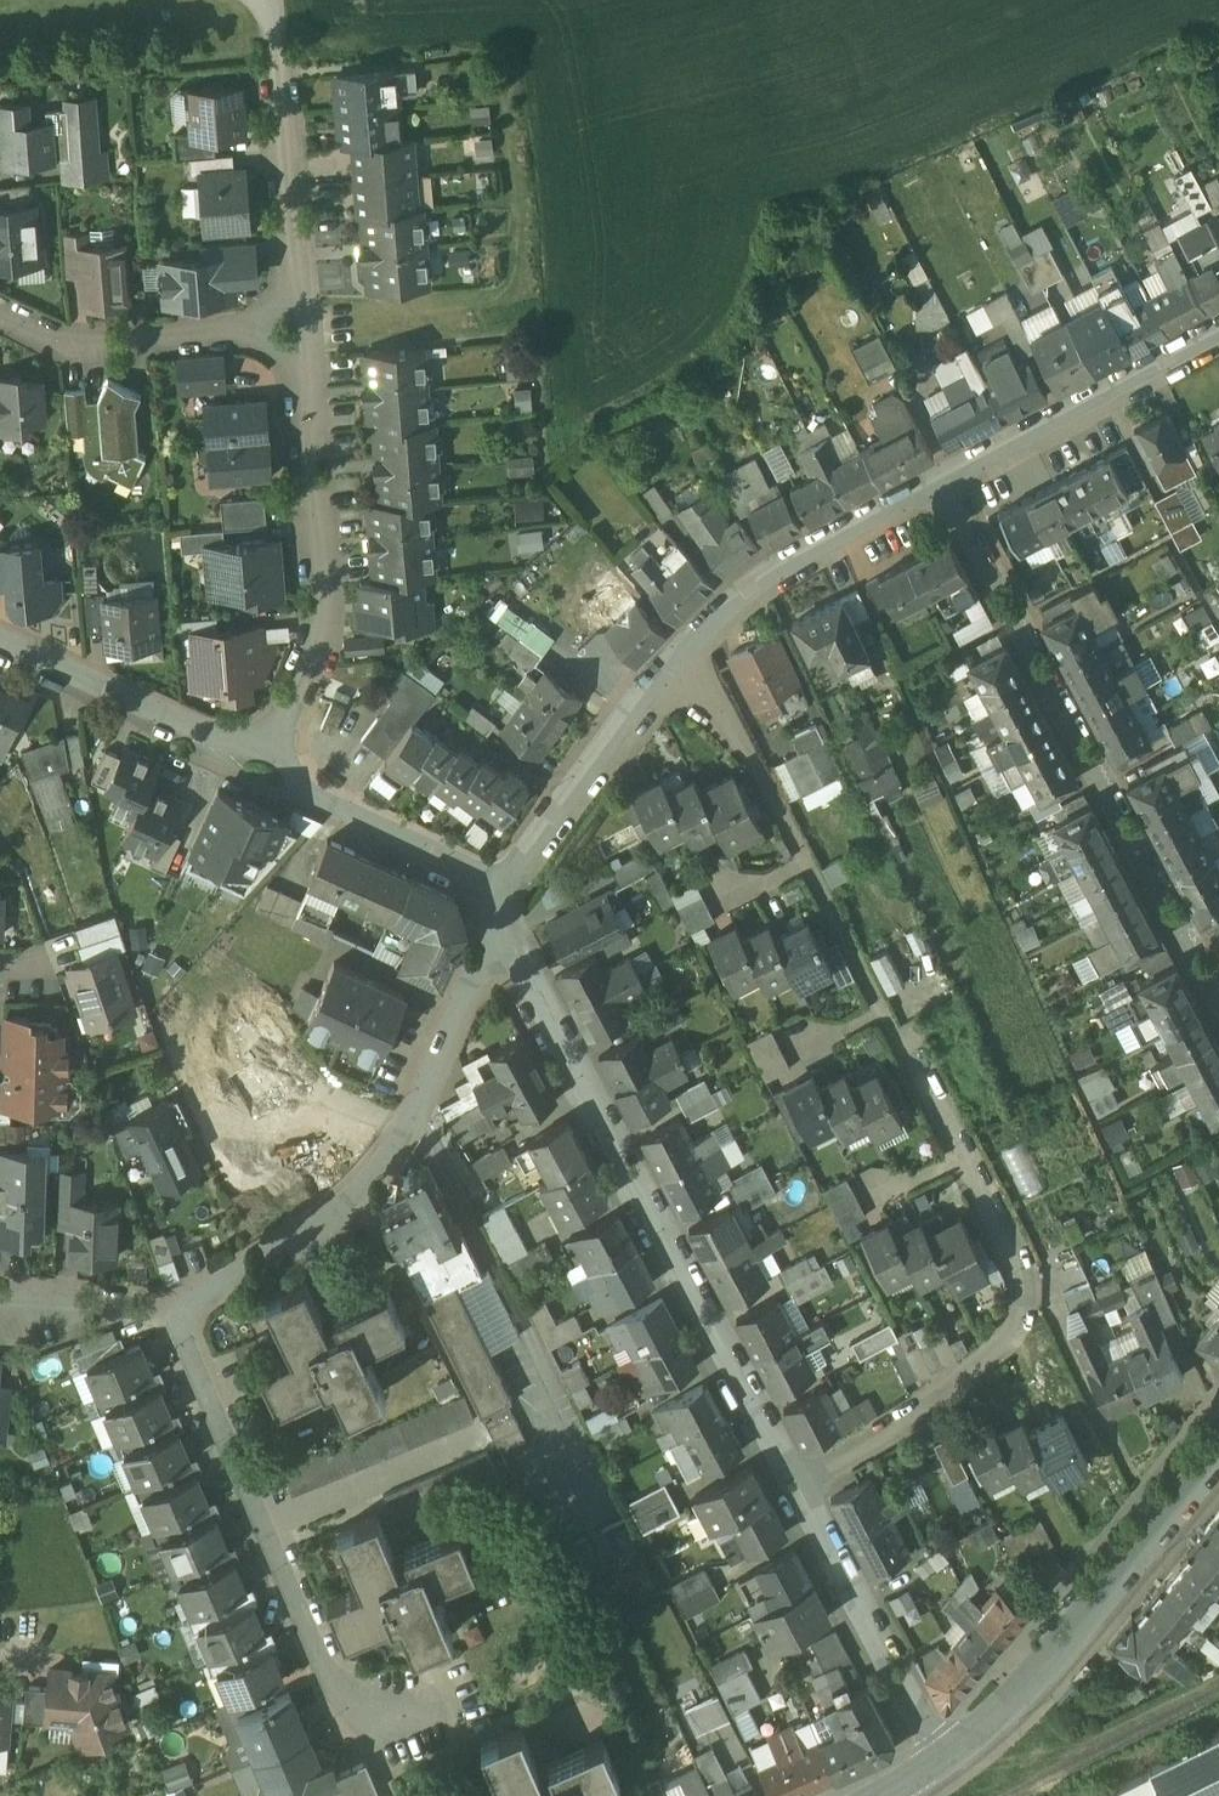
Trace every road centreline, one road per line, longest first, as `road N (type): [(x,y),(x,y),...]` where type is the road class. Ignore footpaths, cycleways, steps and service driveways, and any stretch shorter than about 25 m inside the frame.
road 1 (residential): [(664,671),(718,707),(755,761),(1015,1274),(1018,1312),(982,1366),(798,1487)]
road 2 (residential): [(497,915),(798,1487)]
road 3 (residential): [(1218,990),(946,473)]
road 4 (residential): [(497,915),(428,1094),(391,1157),(349,1203),(221,1280),(195,1298),(183,1321)]
road 5 (residential): [(183,1321),(186,1350),(325,1663),(354,1702),(402,1718)]
road 6 (residential): [(299,322),(323,607),(264,768)]
road 7 (tertiary): [(937,1762),(1034,1677),(1218,1457)]
road 8 (residential): [(946,473),(773,572),(664,671)]
road 9 (residential): [(271,0),(299,322)]
road 10 (residential): [(1218,326),(946,473)]
road 11 (residential): [(299,322),(73,346),(0,311)]
road 12 (residential): [(798,1487),(937,1762)]
road 13 (residential): [(264,768),(0,642)]
road 14 (residential): [(508,891),(264,768)]
road 15 (residential): [(664,671),(508,891)]
road 16 (residential): [(183,1321),(0,1294)]

